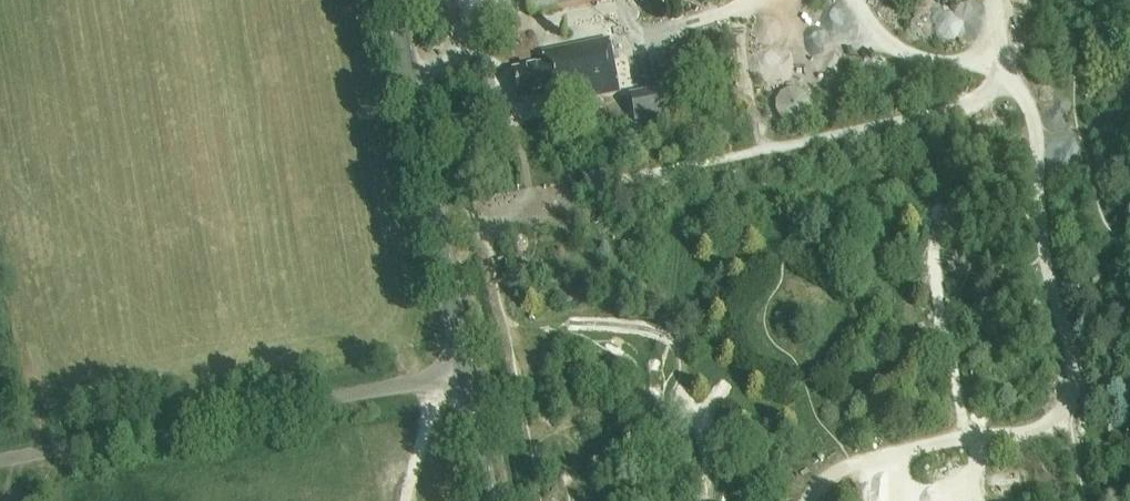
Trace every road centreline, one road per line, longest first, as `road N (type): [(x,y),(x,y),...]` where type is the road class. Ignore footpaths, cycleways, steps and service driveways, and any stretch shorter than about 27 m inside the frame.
road 1 (unclassified): [(0,461),(463,375)]
road 2 (unclassified): [(463,375),(393,0)]
road 3 (unclassified): [(486,500),(463,375)]

